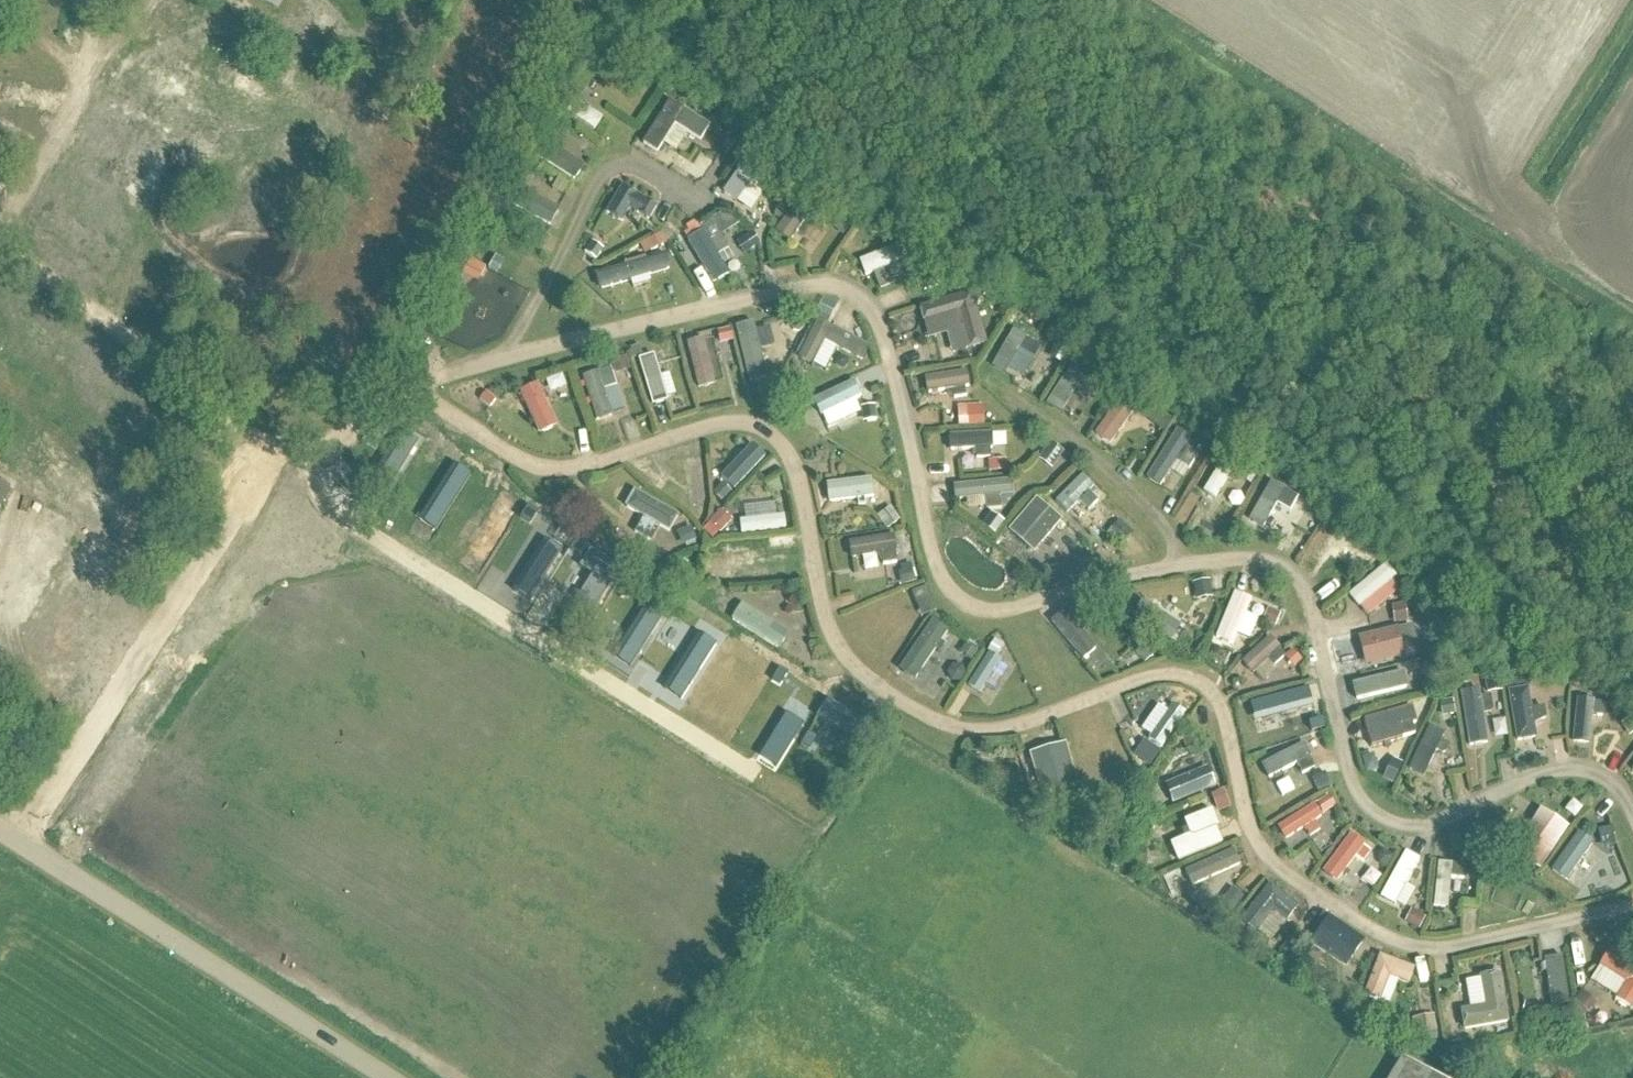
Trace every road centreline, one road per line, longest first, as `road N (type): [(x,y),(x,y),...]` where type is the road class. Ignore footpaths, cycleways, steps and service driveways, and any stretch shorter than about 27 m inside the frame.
road 1 (track): [(1632,822),(1620,794),(1600,775),(1578,771),(1556,772),(1418,828),(1369,813),(1351,783),(1309,586),(1295,566),(1268,559),(1072,584),(998,617),(975,616),(935,565),(884,335),(864,299),(838,289),(795,288),(383,398),(316,453),(271,449),(0,268)]
road 2 (track): [(1632,906),(1455,949),(1414,949),(1387,938),(1262,859),(1218,703),(1196,682),(1155,677),(1002,734),(949,729),(848,665),(825,626),(792,470),(780,446),(753,427),(548,474),(401,394)]
road 3 (track): [(13,840),(271,449)]
road 4 (unclassified): [(379,1077),(0,832)]
road 5 (track): [(509,361),(587,215),(595,183),(618,162),(644,168),(688,201)]
road 6 (track): [(1180,568),(1127,486),(997,391)]

